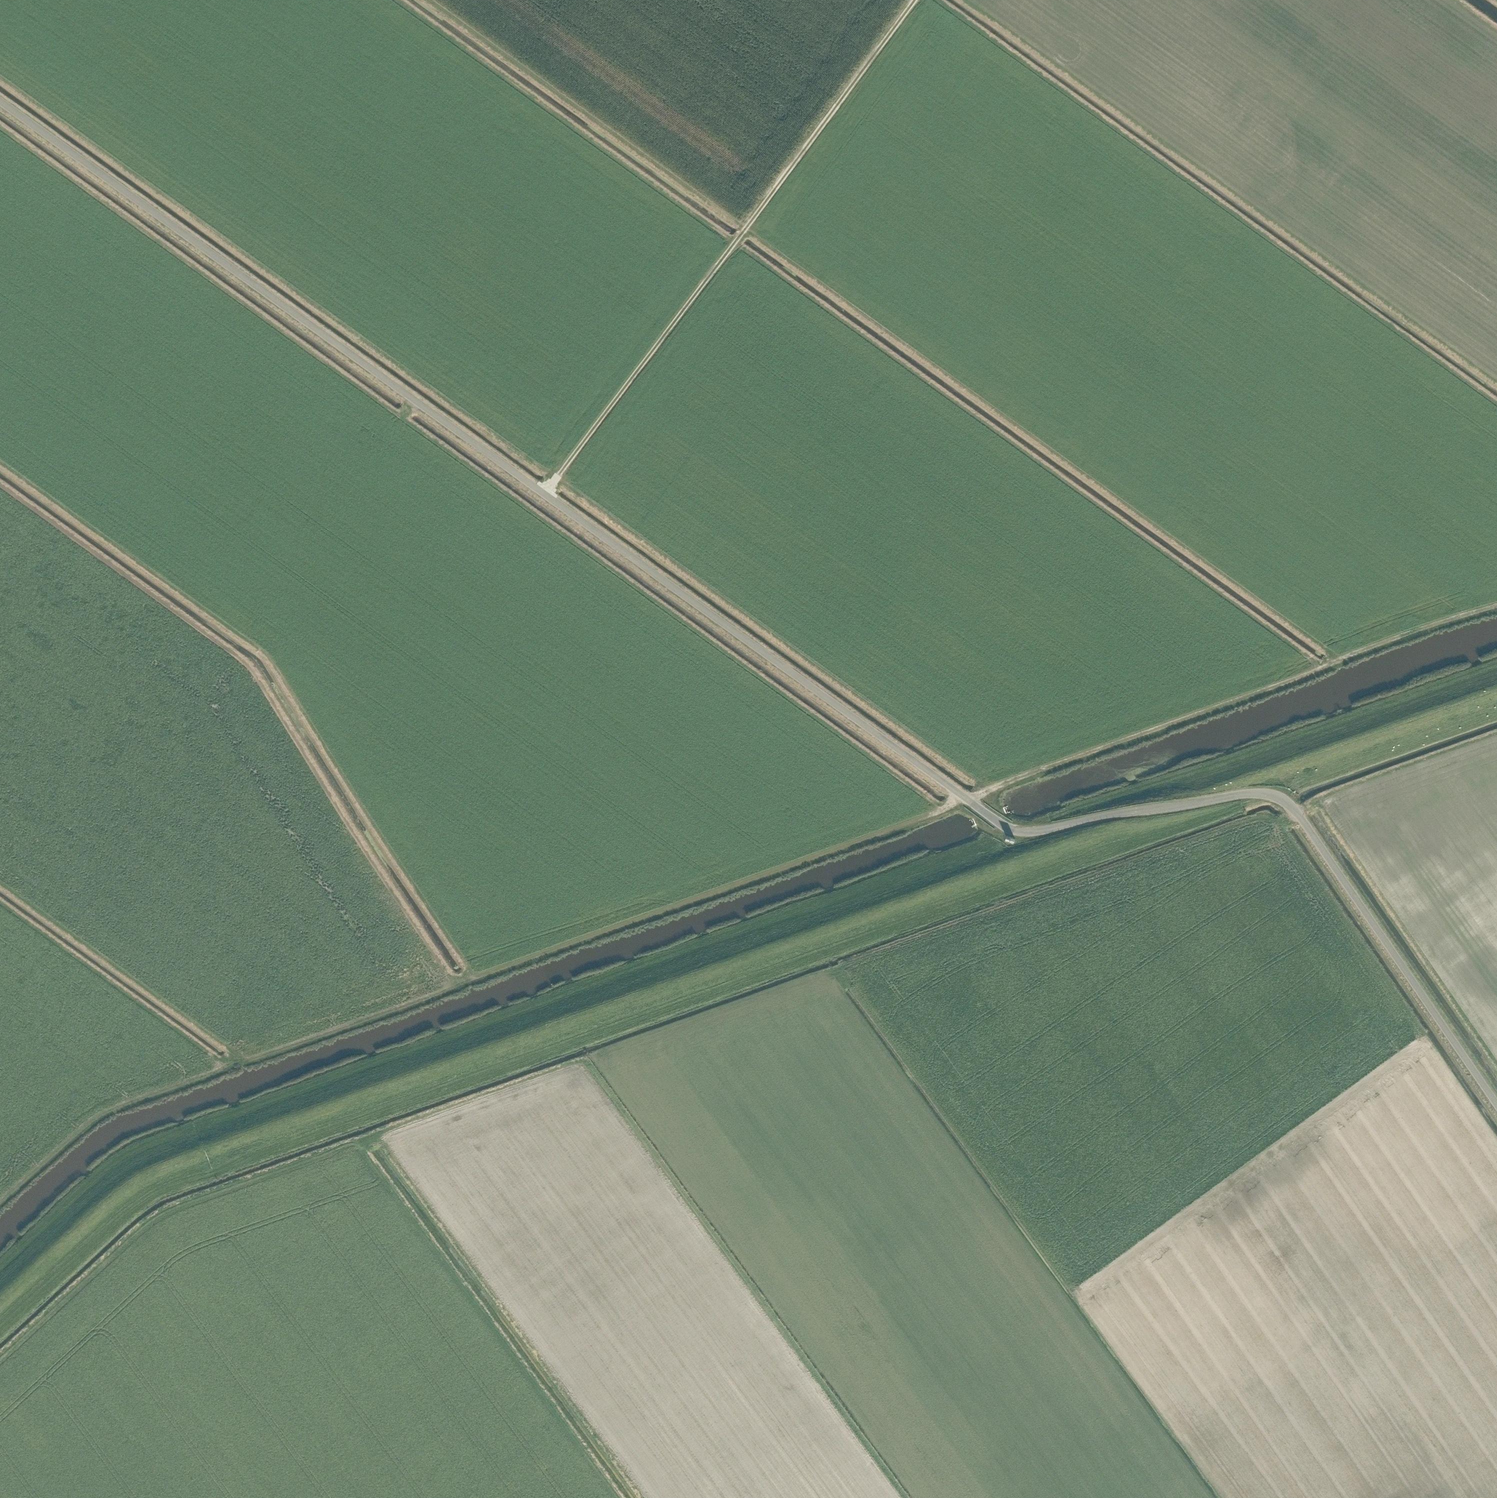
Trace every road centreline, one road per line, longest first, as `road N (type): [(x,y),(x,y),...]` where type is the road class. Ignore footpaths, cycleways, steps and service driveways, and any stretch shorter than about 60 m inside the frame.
road 1 (unclassified): [(1496,1103),(1295,808),(1249,793),(1036,831),(1006,827),(0,100)]
road 2 (track): [(545,494),(913,0)]

